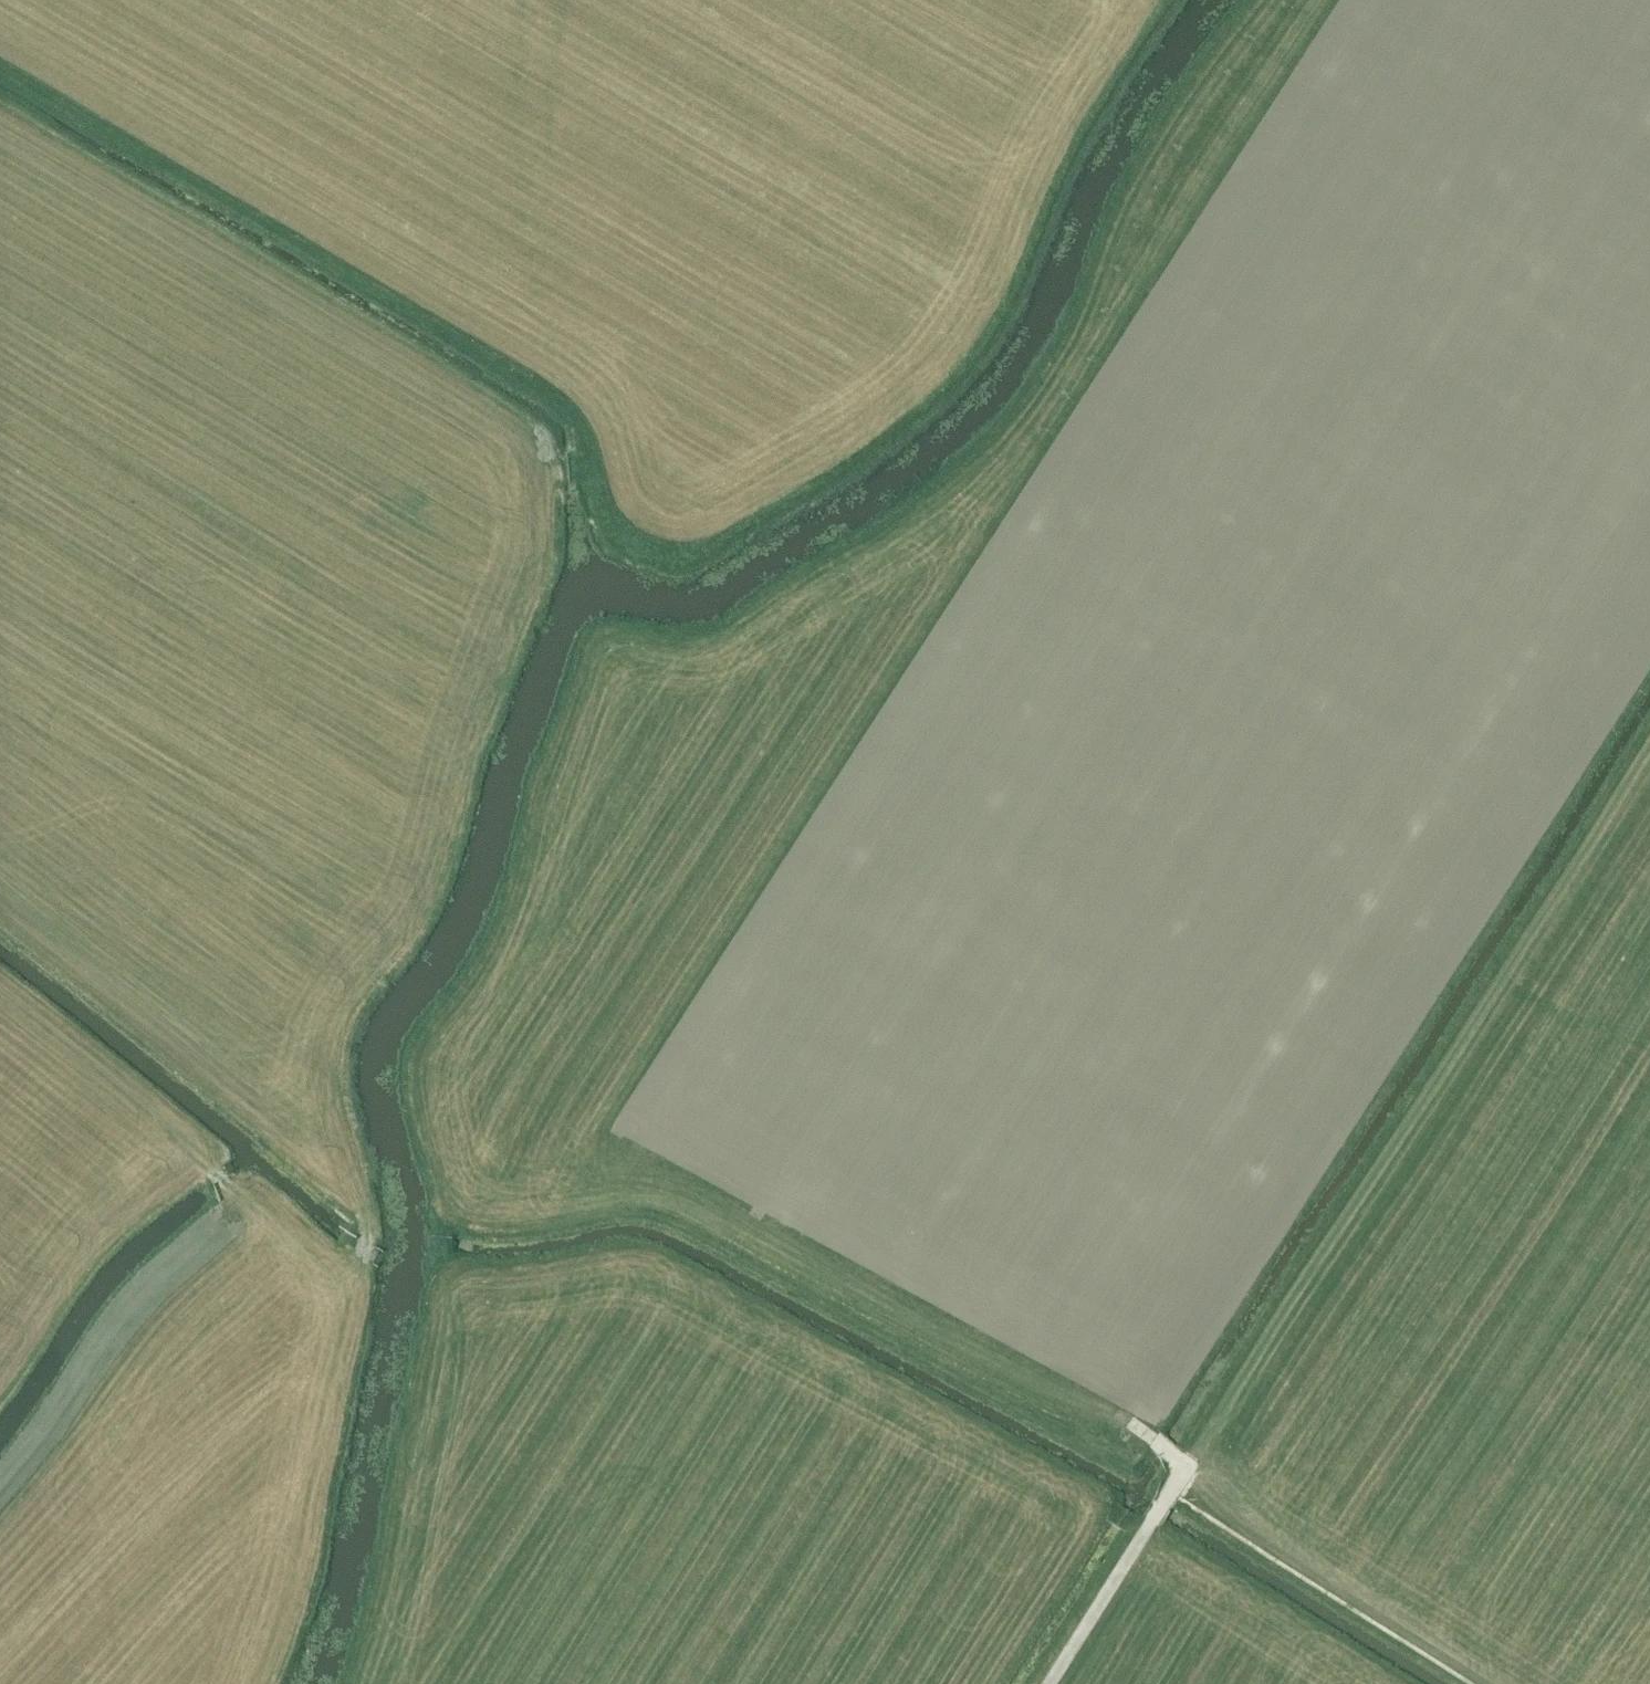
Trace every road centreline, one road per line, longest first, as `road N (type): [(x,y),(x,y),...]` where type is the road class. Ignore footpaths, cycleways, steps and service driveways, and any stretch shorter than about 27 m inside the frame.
road 1 (track): [(1476,1683),(1169,1494)]
road 2 (track): [(1050,1683),(1185,1469)]

